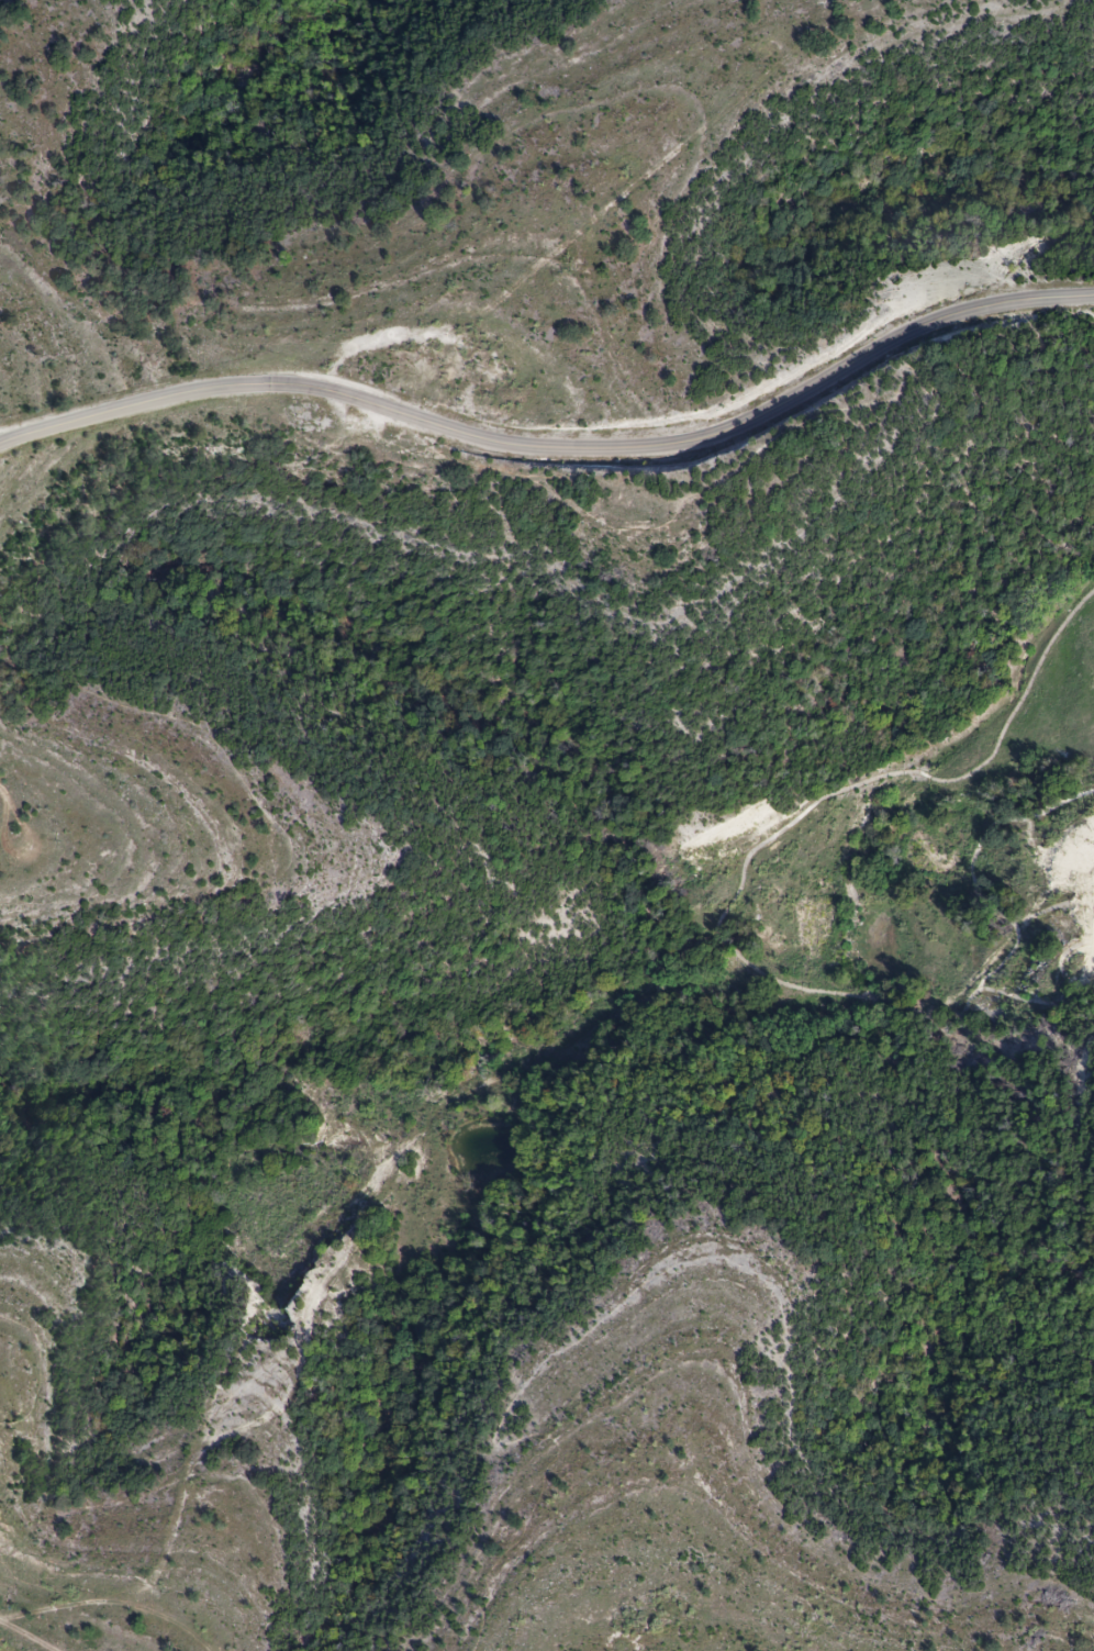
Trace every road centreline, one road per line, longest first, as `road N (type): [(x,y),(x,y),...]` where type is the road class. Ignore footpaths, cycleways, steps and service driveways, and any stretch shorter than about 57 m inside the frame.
road 1 (residential): [(0,441),(179,397),(298,387),(509,446),(699,443),(931,323),(1093,295)]

